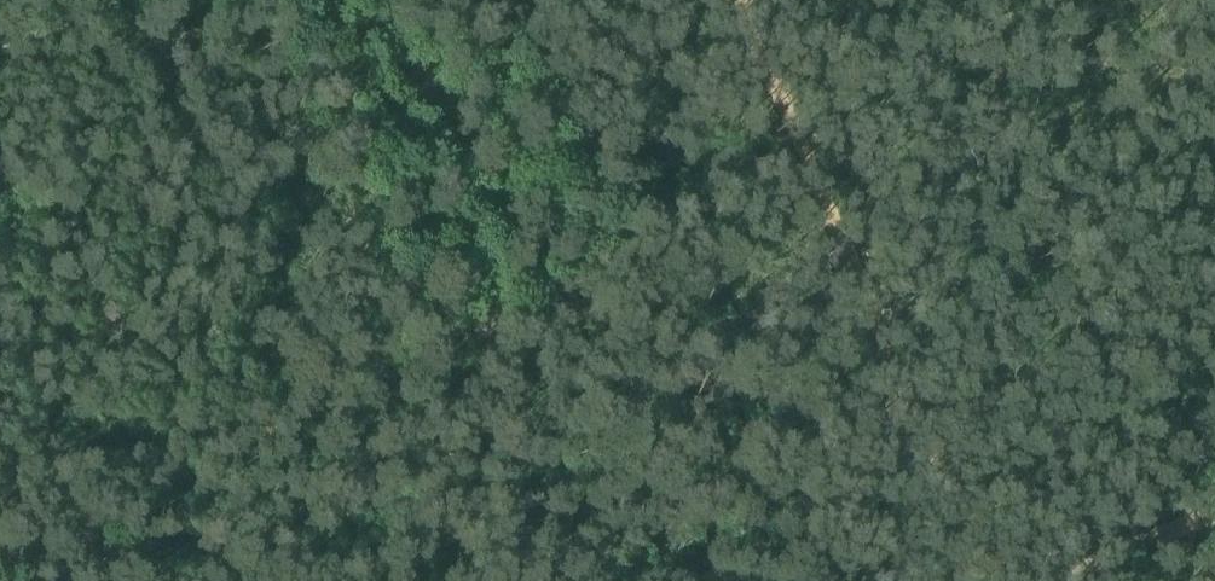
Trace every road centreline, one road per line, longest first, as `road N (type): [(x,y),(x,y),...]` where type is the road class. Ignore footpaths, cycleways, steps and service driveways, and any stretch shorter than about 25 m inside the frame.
road 1 (track): [(991,580),(746,0)]
road 2 (track): [(0,73),(186,0)]
road 3 (track): [(1068,580),(1214,516)]

